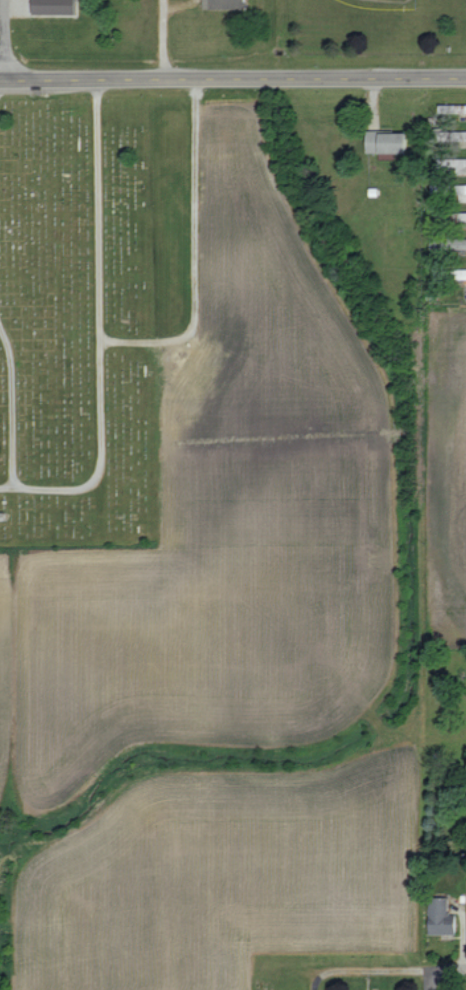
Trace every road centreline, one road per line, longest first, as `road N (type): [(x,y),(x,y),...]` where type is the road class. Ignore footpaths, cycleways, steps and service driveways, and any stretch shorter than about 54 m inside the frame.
road 1 (secondary): [(465,77),(2,81)]
road 2 (residential): [(465,968),(340,971)]

